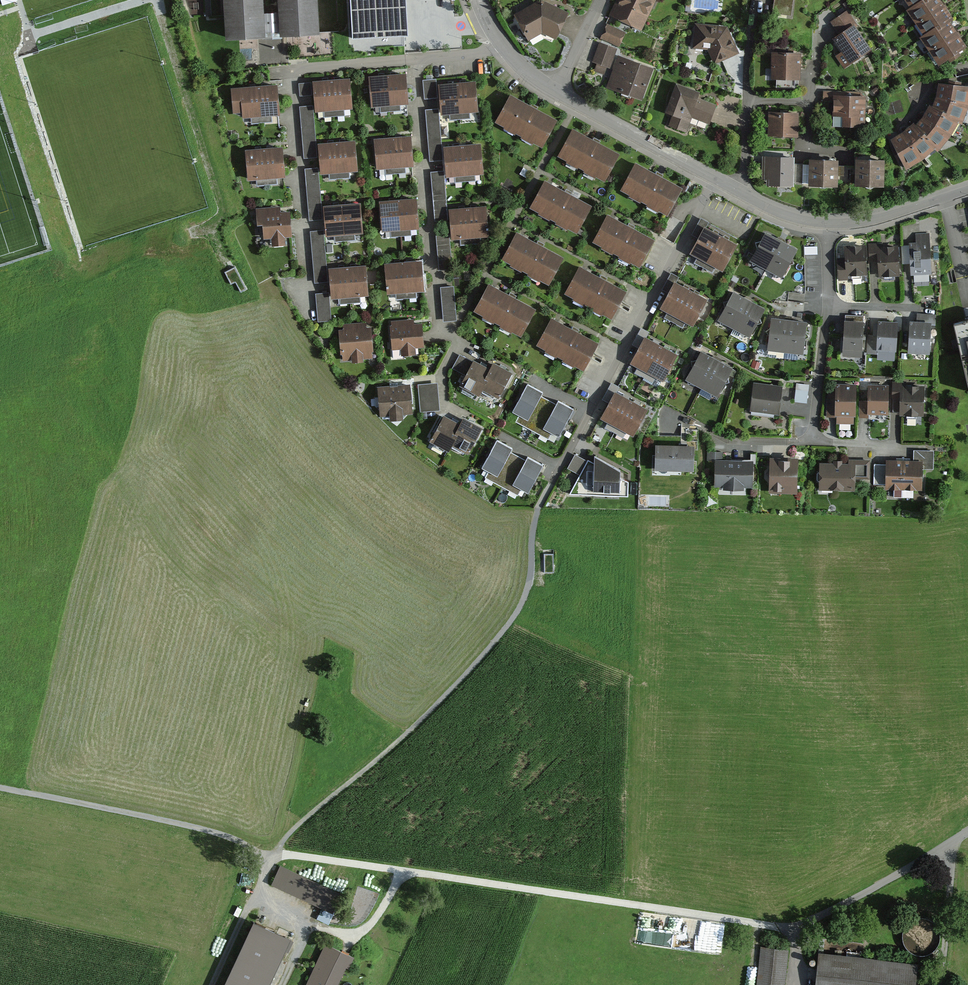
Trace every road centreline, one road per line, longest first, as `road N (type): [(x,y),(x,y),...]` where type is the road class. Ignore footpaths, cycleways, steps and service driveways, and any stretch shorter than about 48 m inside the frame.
road 1 (primary): [(967,803),(837,723),(517,579),(454,544),(361,473),(286,390),(226,298),(111,0)]
road 2 (track): [(792,924),(276,851)]
road 3 (track): [(276,851),(446,694),(521,606),(533,579),(538,507),(550,482)]
road 4 (residential): [(713,176),(550,482)]
road 5 (track): [(276,851),(0,787)]
road 6 (residential): [(504,48),(280,73)]
road 7 (residential): [(827,222),(829,293),(812,442)]
road 8 (track): [(967,828),(792,924)]
road 9 (residential): [(713,176),(555,88)]
road 10 (residential): [(746,100),(811,102),(810,150),(849,151)]
road 11 (track): [(211,984),(276,851)]
road 12 (residential): [(967,187),(862,219),(827,222)]

